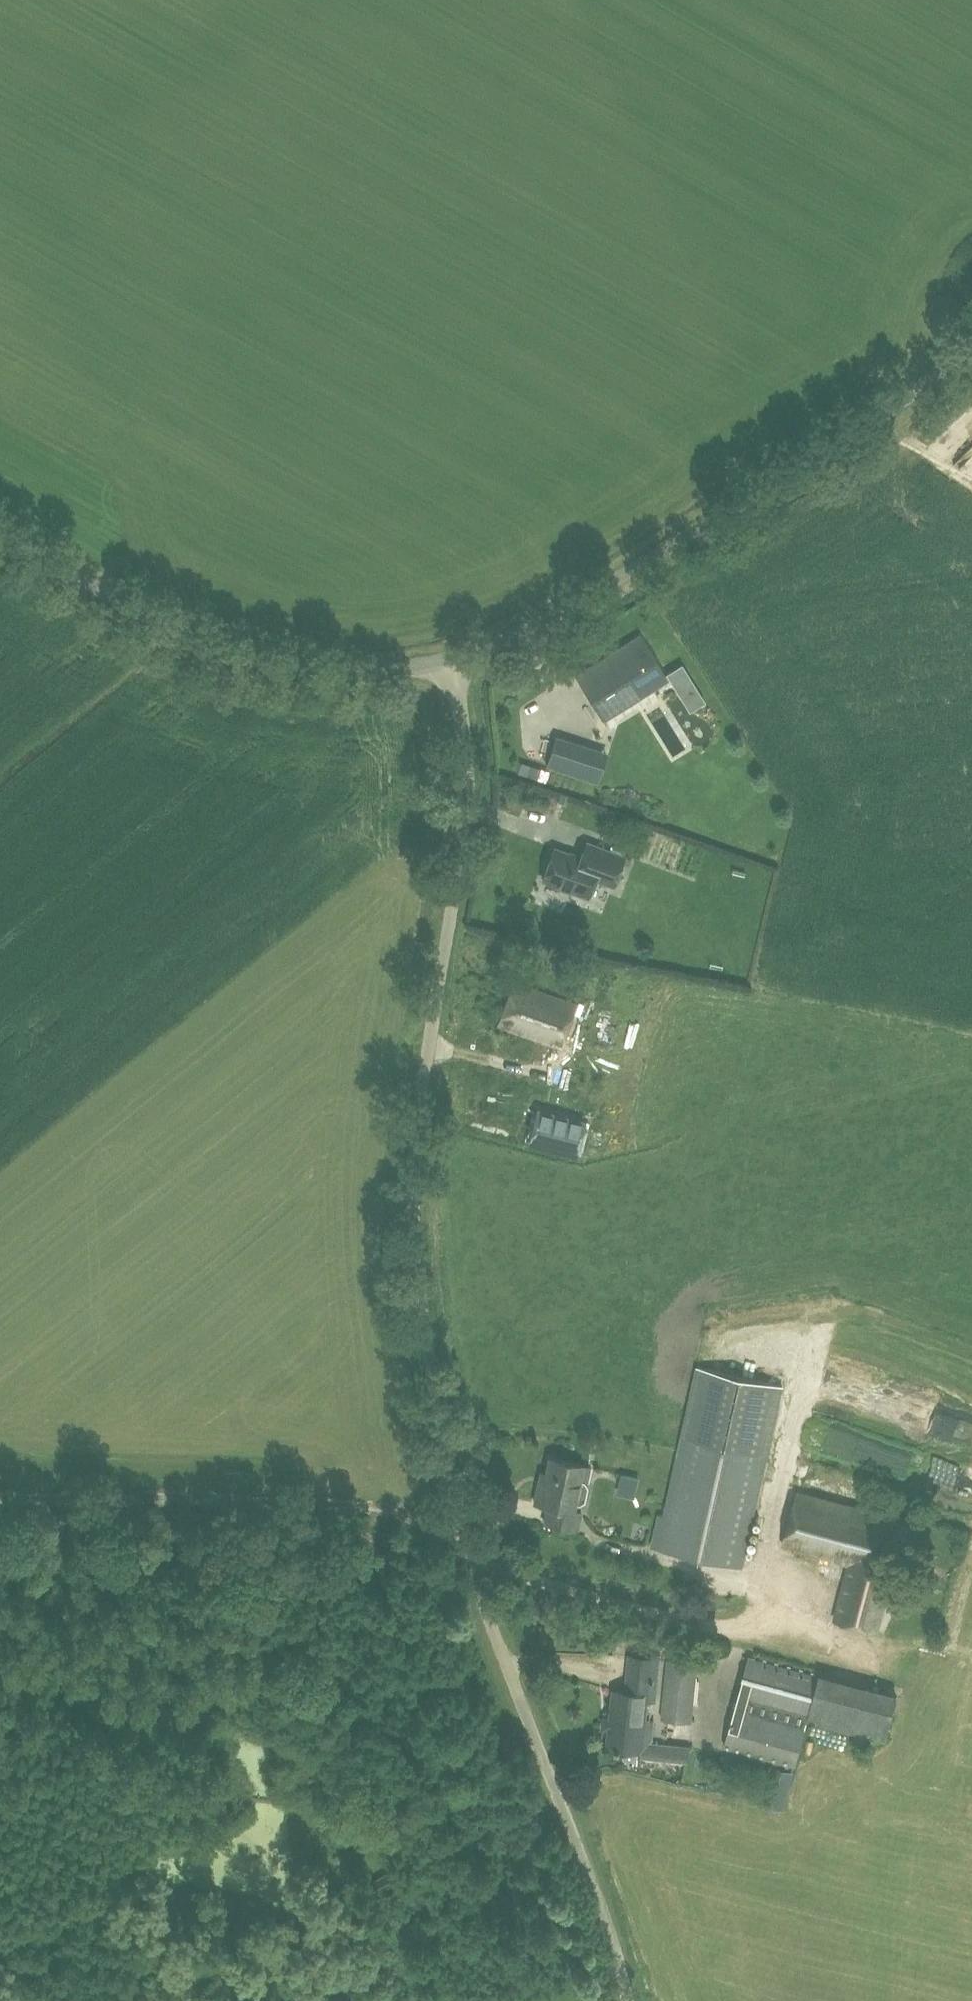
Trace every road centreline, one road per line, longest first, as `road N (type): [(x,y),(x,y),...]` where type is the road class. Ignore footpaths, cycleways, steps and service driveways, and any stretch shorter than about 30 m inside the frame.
road 1 (unclassified): [(450,662),(493,646),(639,562),(783,470),(851,425),(971,320)]
road 2 (unclassified): [(450,662),(294,668),(220,649),(0,533)]

